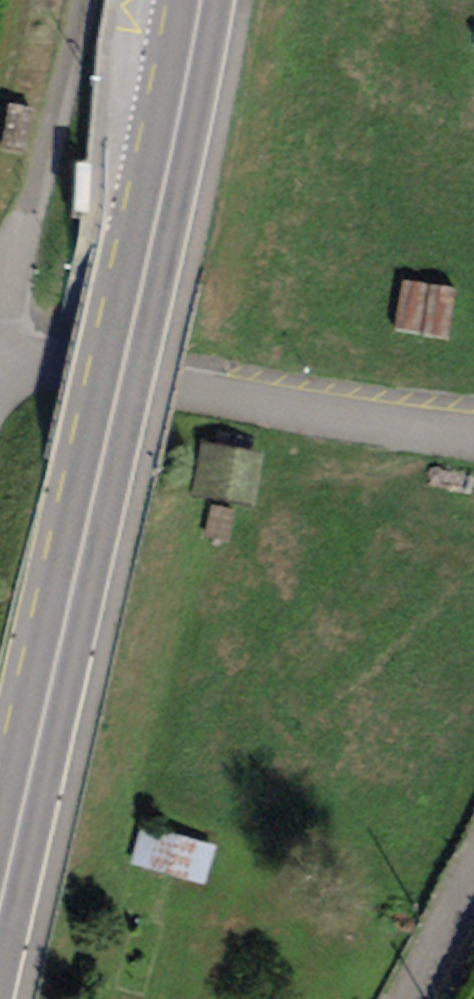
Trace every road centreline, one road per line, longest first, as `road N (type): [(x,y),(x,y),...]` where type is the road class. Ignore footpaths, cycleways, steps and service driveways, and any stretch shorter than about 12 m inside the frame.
road 1 (secondary): [(199,0),(0,914)]
road 2 (track): [(0,313),(71,0)]
road 3 (residential): [(411,998),(473,871)]

